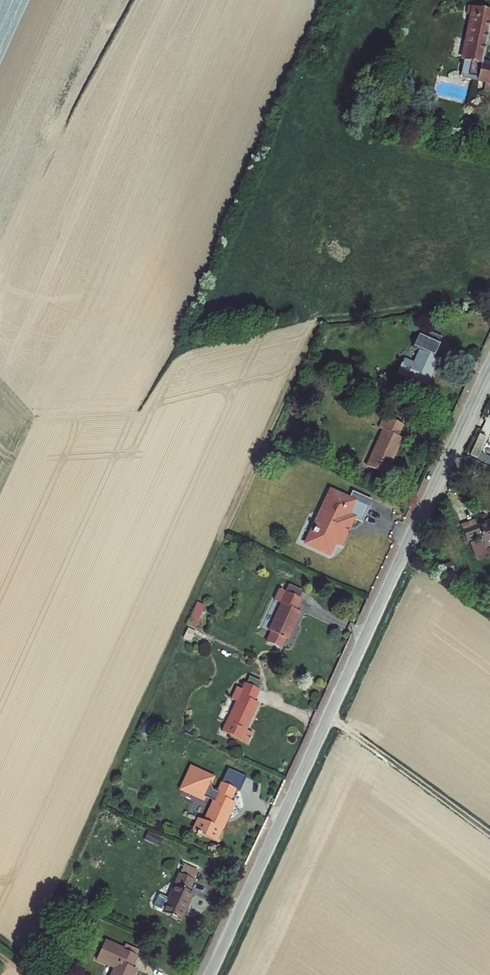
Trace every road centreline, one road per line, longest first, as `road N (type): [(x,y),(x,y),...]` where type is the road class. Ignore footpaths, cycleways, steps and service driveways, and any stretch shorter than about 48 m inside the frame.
road 1 (tertiary): [(210,974),(489,366)]
road 2 (track): [(330,717),(489,835)]

